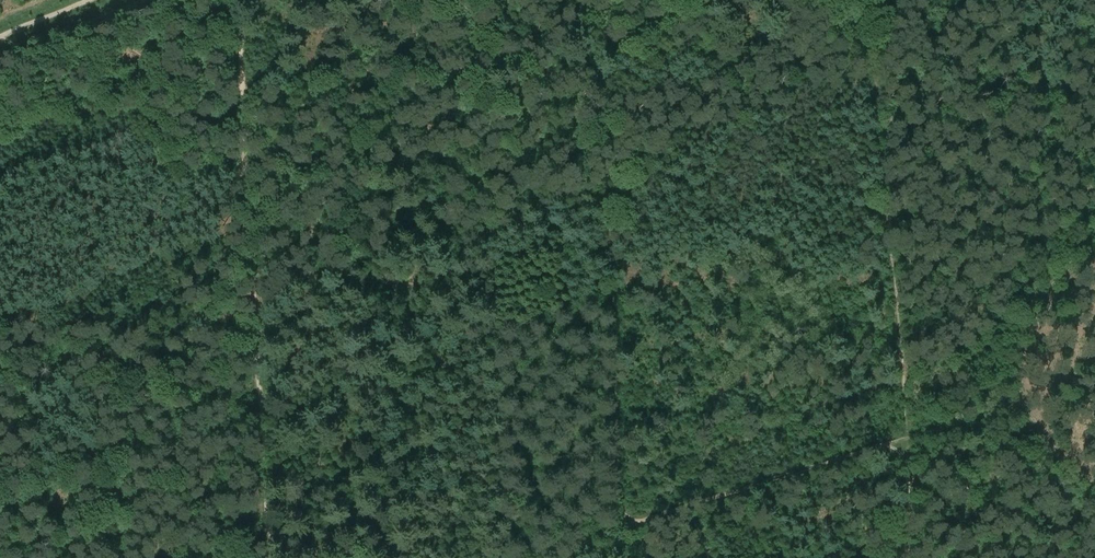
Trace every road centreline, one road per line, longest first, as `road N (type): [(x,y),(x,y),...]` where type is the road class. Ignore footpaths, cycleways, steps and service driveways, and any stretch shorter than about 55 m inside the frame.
road 1 (track): [(271,557),(246,146)]
road 2 (track): [(880,454),(619,522)]
road 3 (track): [(1029,394),(1027,339),(1040,311),(1063,280),(1094,268)]
road 4 (track): [(245,128),(239,0)]

